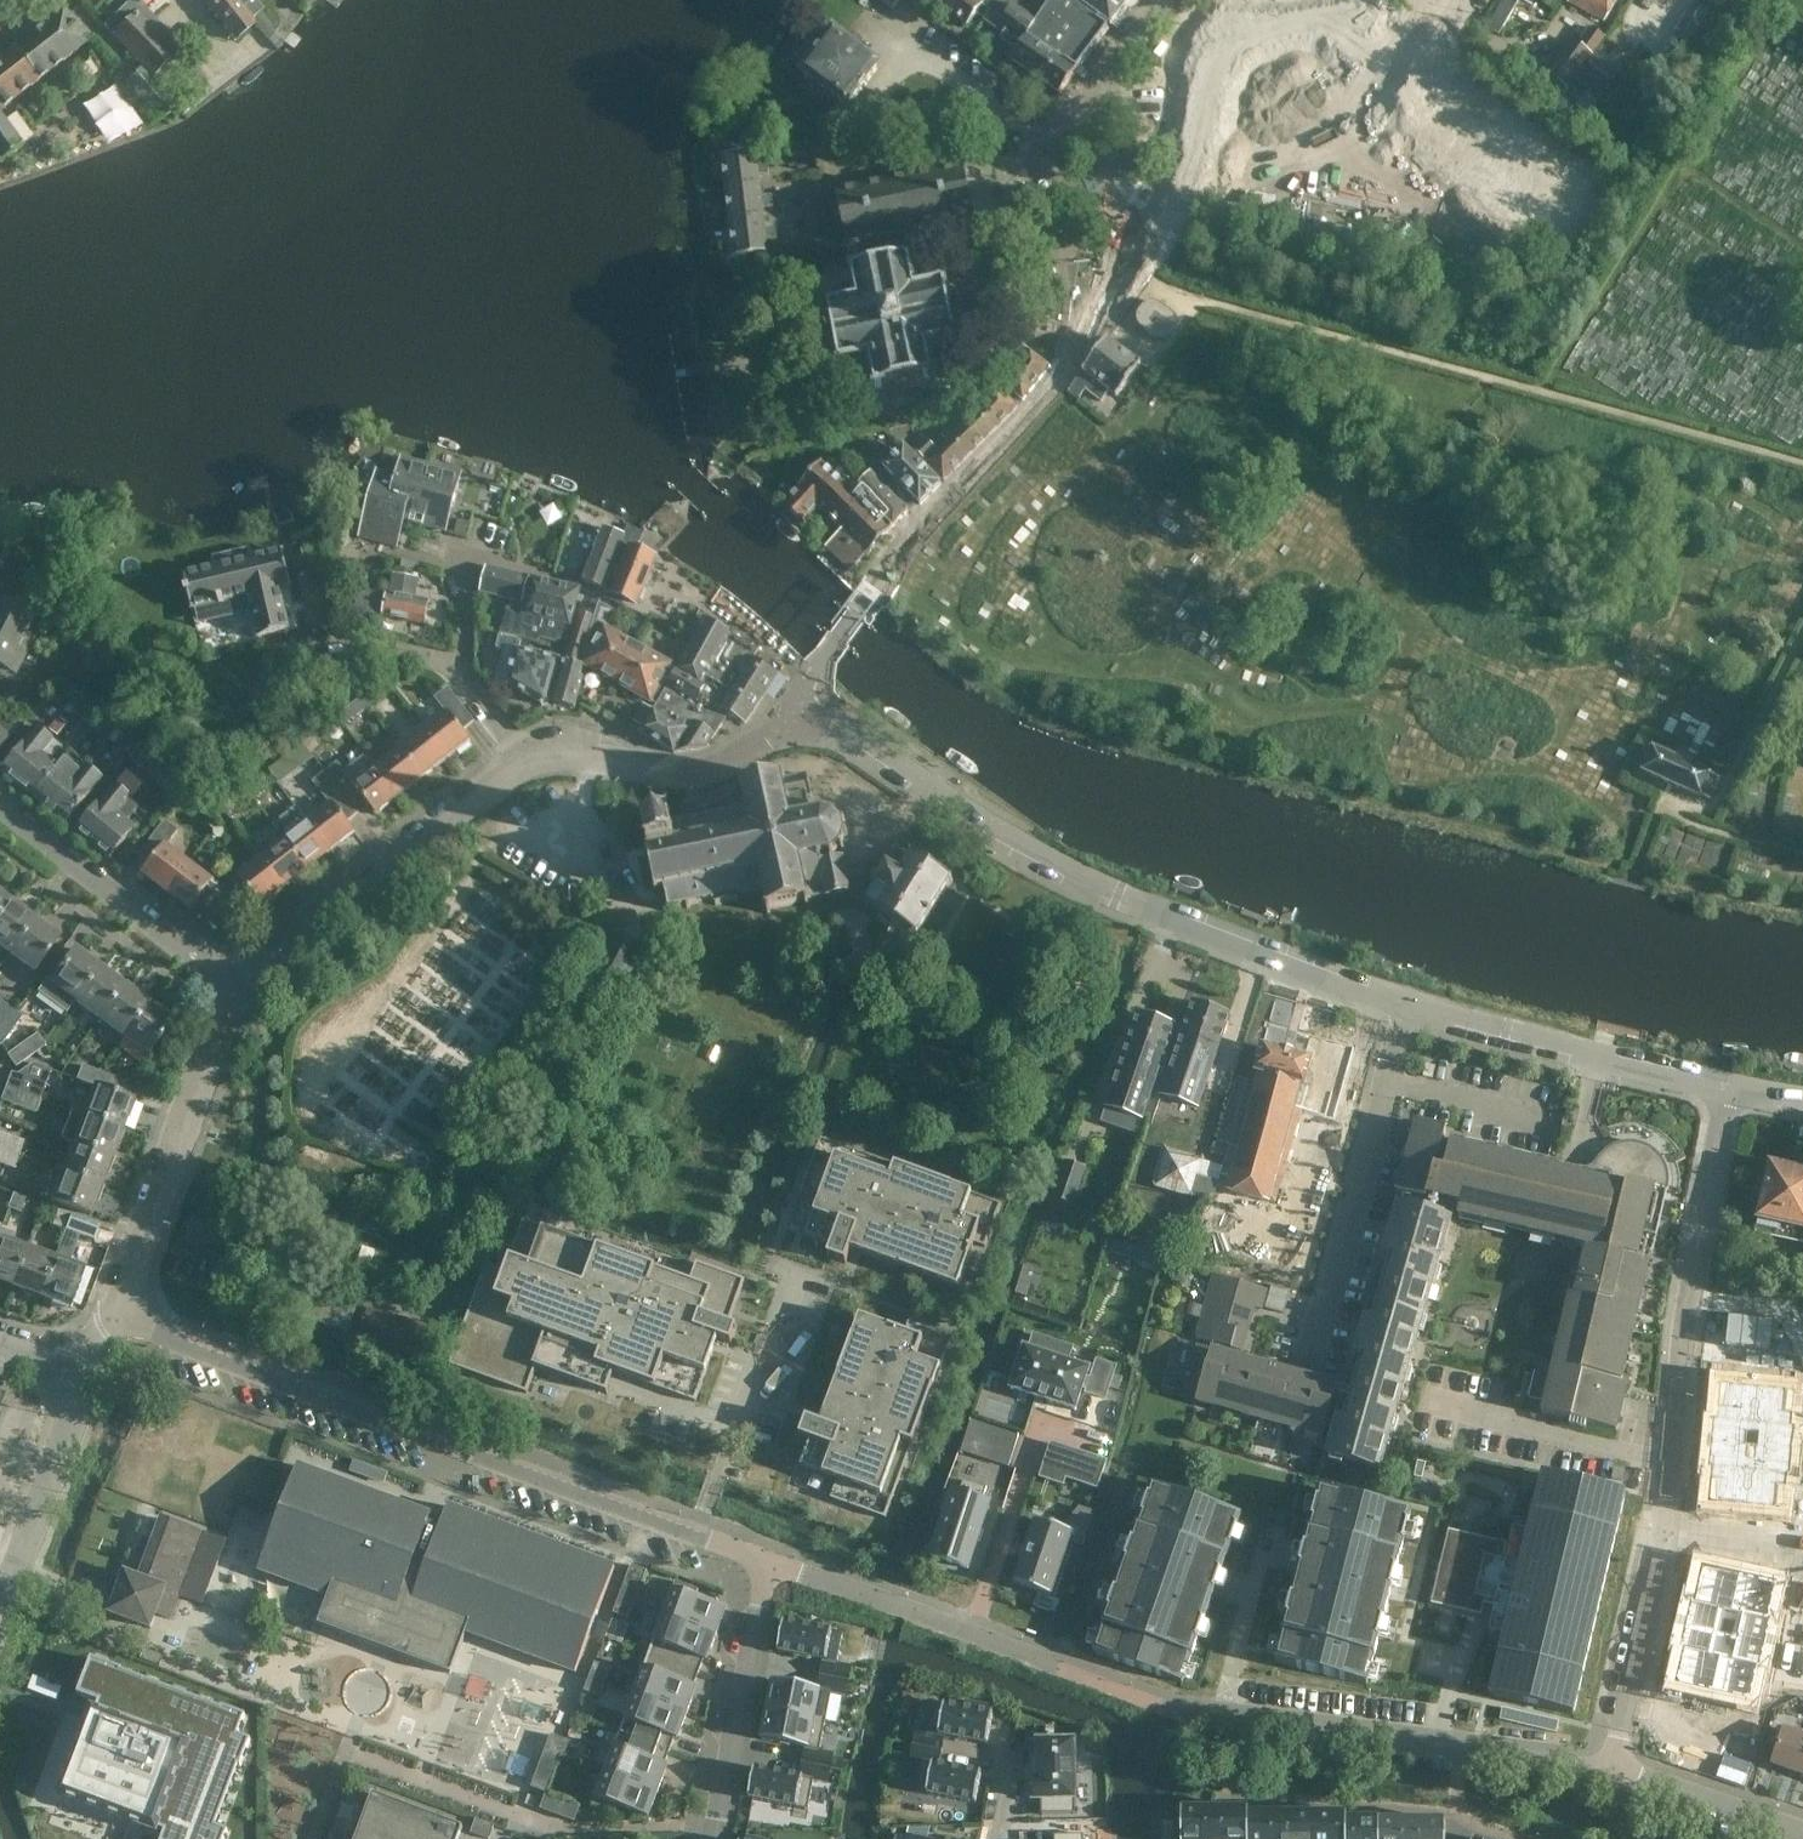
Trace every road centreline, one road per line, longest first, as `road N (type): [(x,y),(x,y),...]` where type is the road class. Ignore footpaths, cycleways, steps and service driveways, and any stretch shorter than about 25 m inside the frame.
road 1 (unclassified): [(1728,1087),(1411,1006),(1109,890),(999,835),(928,782),(793,712)]
road 2 (residential): [(765,1561),(111,1315)]
road 3 (unclassified): [(235,984),(527,757),(596,754),(689,772),(765,741),(793,712)]
road 4 (unclassified): [(1149,243),(1190,179),(1221,56),(1242,28),(1289,15),(1389,59),(1422,50),(1462,8)]
road 5 (unclassified): [(793,712),(904,548),(1046,395),(1079,346)]
road 6 (residential): [(1670,1535),(1685,1327),(1728,1087)]
road 7 (residential): [(1622,1768),(1189,1714)]
road 8 (unclassified): [(111,1315),(235,984)]
road 9 (residential): [(0,808),(235,984)]
road 10 (residential): [(1094,96),(1046,143),(1028,188),(1059,254),(1079,346)]
road 11 (residential): [(711,1838),(765,1561)]
road 12 (unclassified): [(0,1615),(90,1375)]
road 13 (residential): [(1622,1768),(1670,1535)]
road 14 (residential): [(1802,1832),(1622,1768)]
road 15 (residential): [(1149,243),(1099,131),(1094,96)]
road 16 (track): [(1632,882),(1670,797),(1710,815)]
road 17 (residential): [(1670,1535),(1802,1548)]
road 18 (unclassified): [(1079,346),(1149,243)]

